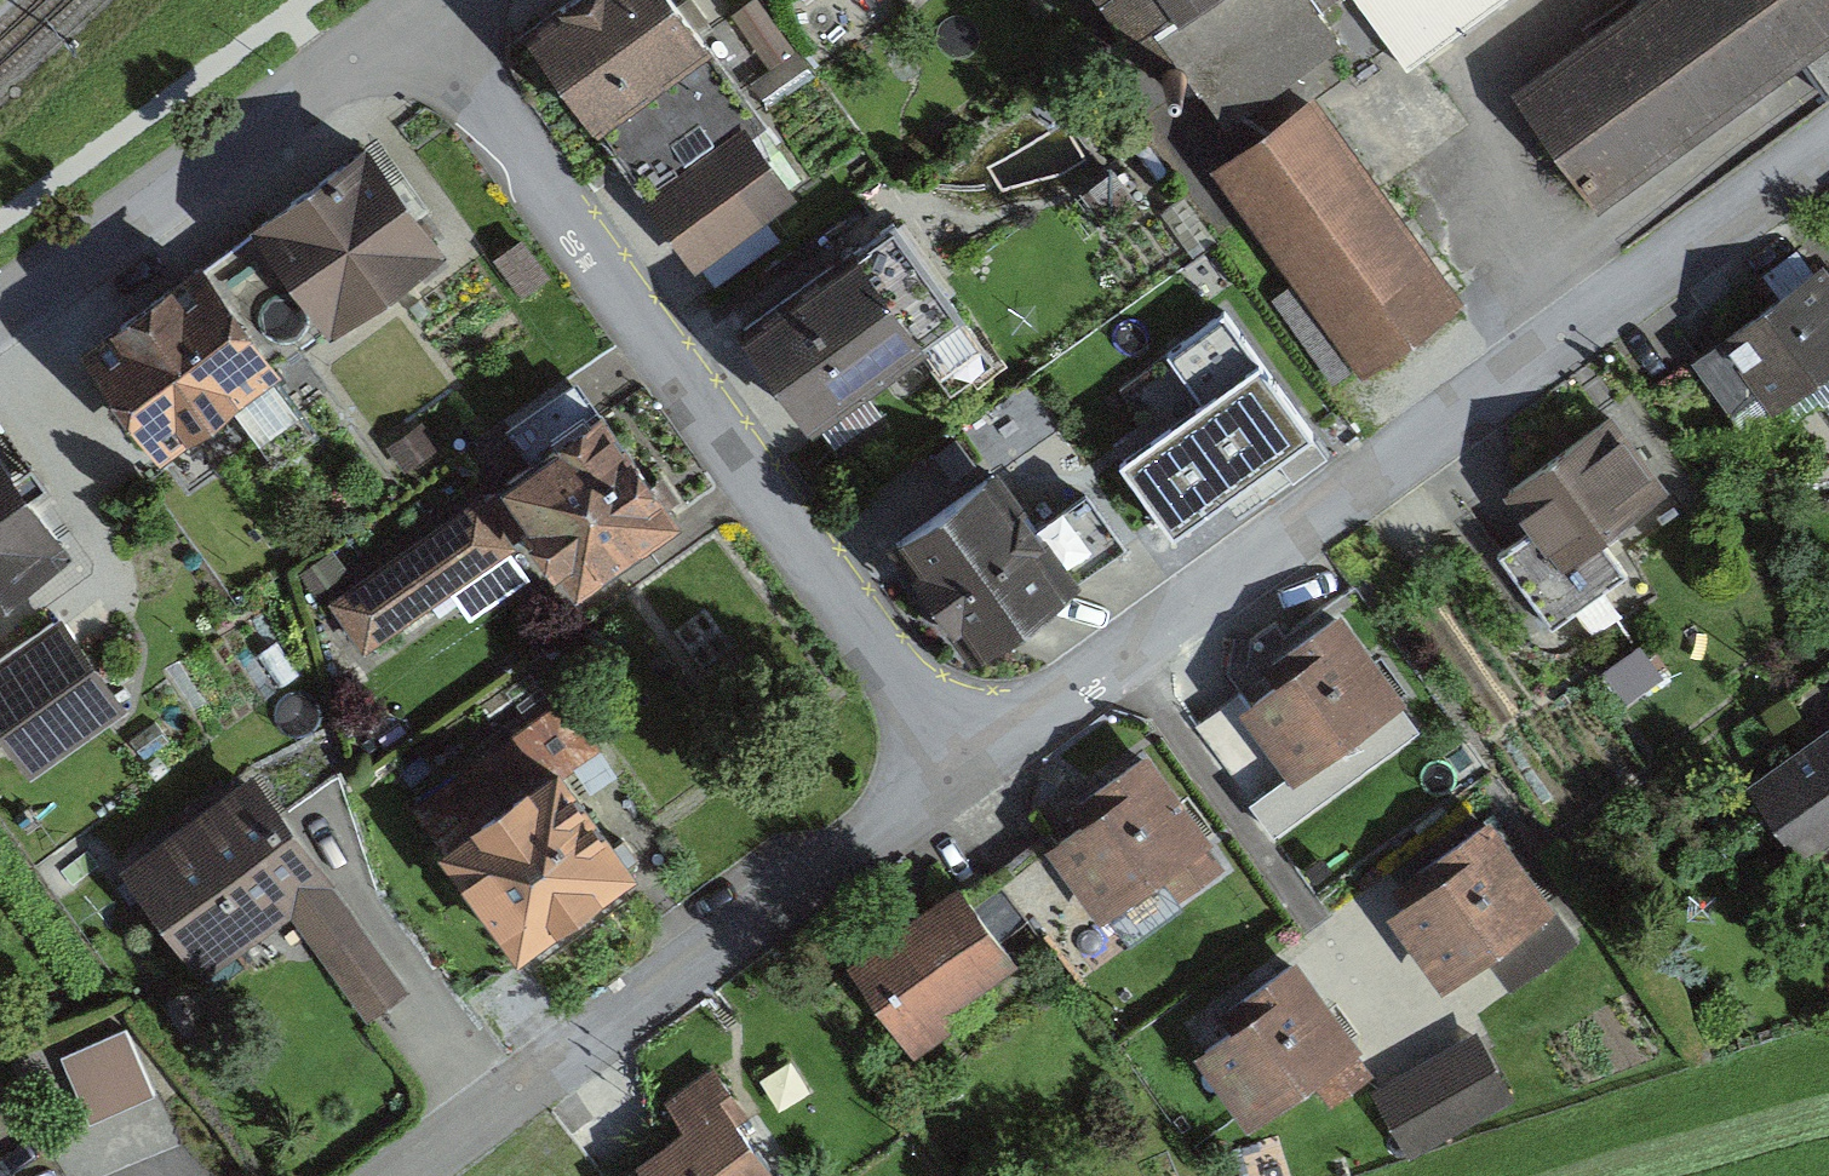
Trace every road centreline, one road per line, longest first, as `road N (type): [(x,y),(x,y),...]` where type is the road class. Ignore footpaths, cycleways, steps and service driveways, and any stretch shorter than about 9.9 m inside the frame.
road 1 (residential): [(1828,146),(960,775)]
road 2 (residential): [(420,9),(960,775)]
road 3 (residential): [(960,775),(409,1175)]
road 4 (residential): [(0,313),(420,9)]

